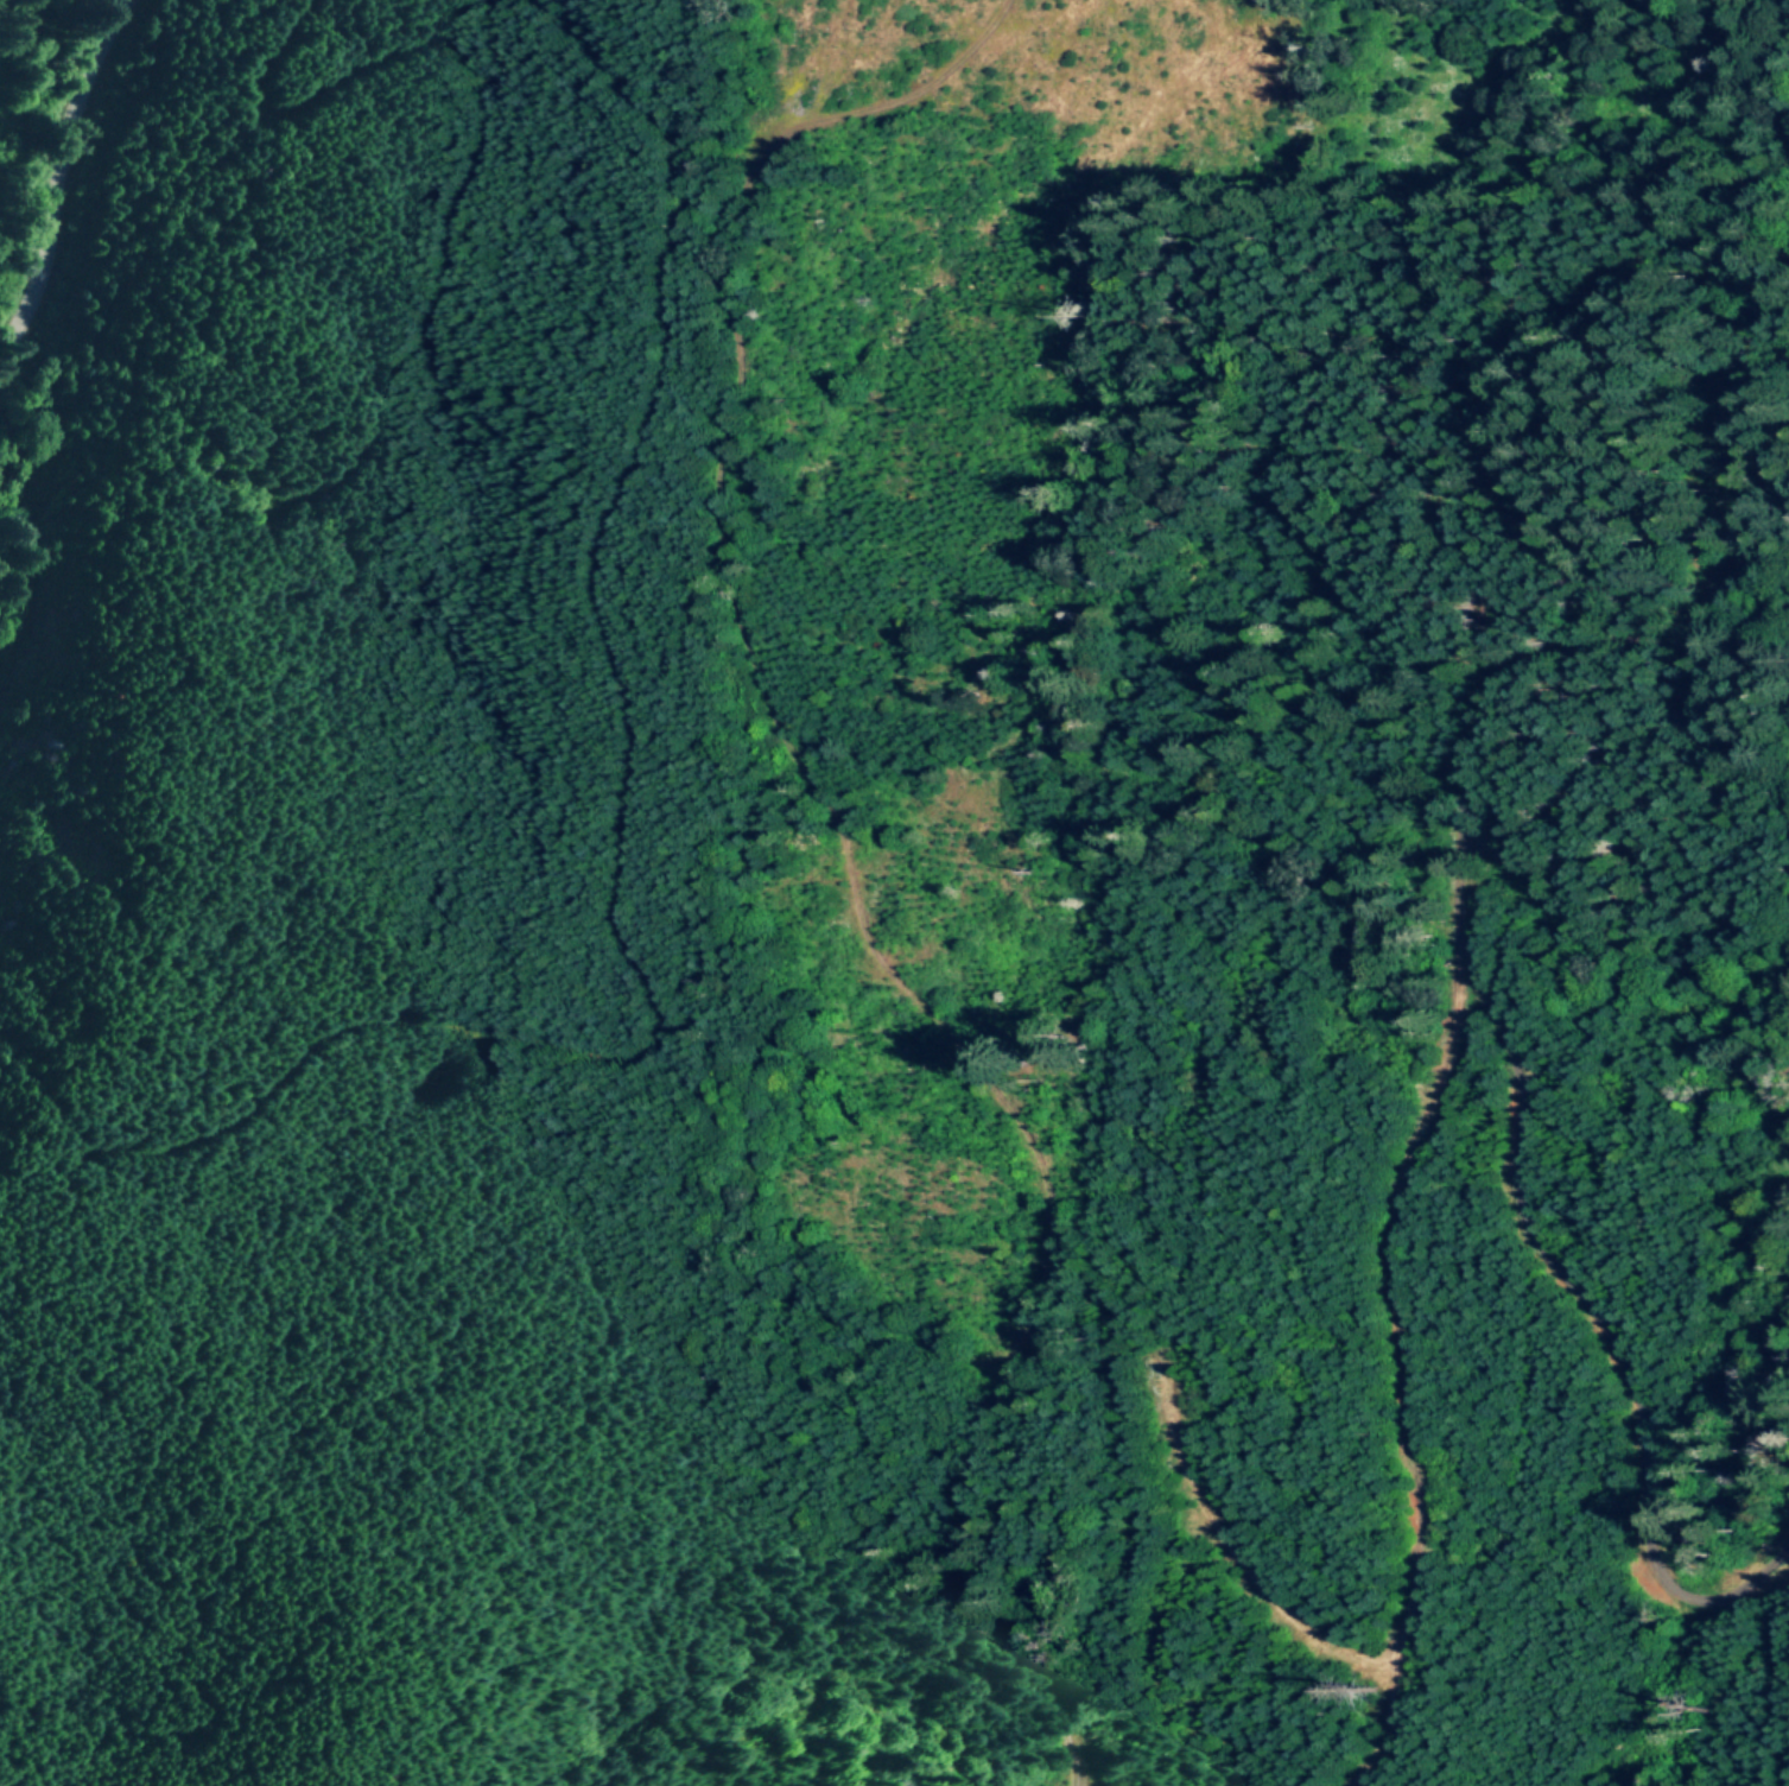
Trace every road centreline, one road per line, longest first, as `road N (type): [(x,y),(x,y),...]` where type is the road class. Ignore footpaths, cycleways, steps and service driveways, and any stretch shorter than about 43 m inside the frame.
road 1 (residential): [(124,0),(74,115),(34,280),(0,346)]

